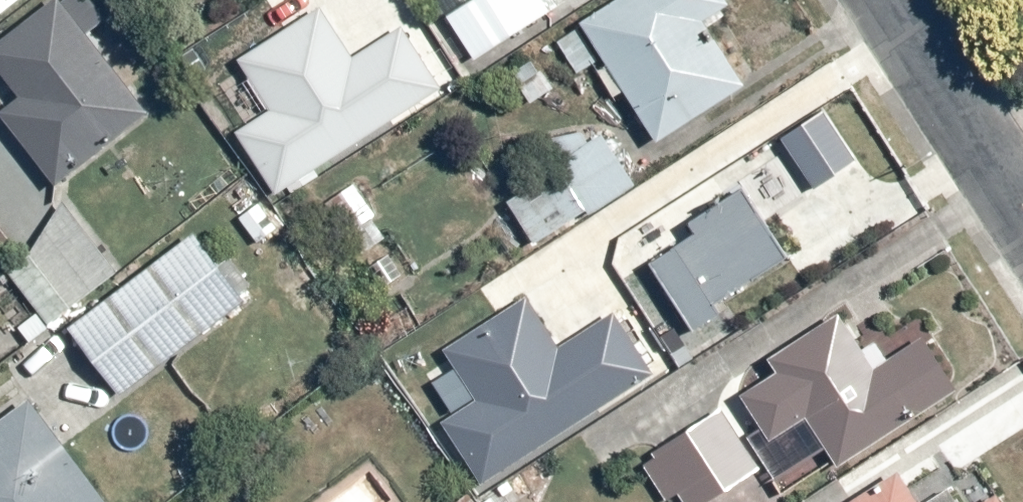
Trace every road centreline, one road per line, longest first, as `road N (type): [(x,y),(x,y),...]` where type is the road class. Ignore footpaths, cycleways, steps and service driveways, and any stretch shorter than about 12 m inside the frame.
road 1 (residential): [(1022,242),(867,0)]

